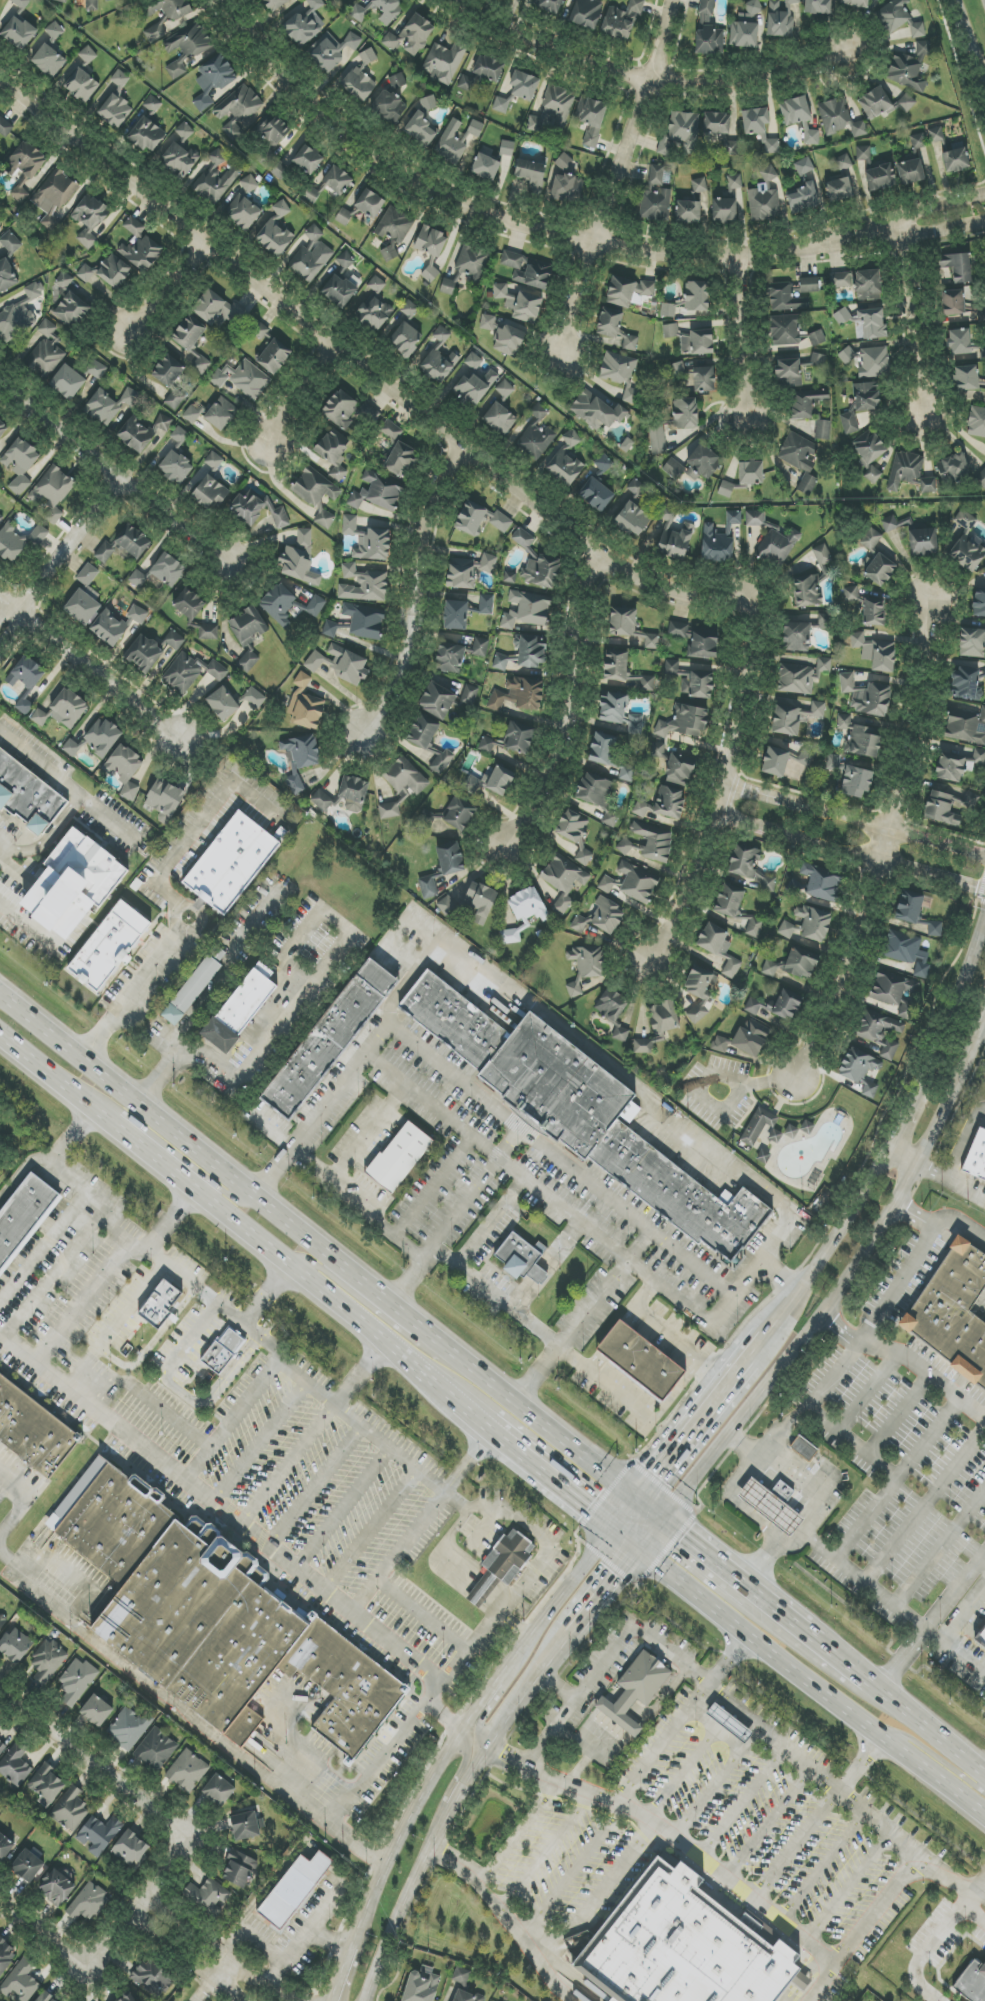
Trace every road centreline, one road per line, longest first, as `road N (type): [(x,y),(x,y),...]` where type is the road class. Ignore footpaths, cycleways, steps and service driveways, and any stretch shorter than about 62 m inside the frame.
road 1 (residential): [(649,962),(694,876),(727,782),(747,633),(742,612),(631,581),(0,96)]
road 2 (residential): [(211,0),(264,77),(381,177),(506,229),(662,258),(726,259),(984,203)]
road 3 (secondary): [(664,1520),(839,1300),(915,1182),(984,1032)]
road 4 (residential): [(791,1084),(839,987),(891,827),(930,584)]
road 5 (secondary): [(615,1531),(462,1733),(413,1810),(354,1939)]
road 6 (primary): [(362,1281),(0,995)]
road 7 (primary): [(641,1552),(984,1815)]
road 8 (residential): [(446,0),(523,46),(683,87),(734,81),(852,45)]
road 9 (secondary): [(366,2000),(392,1927),(445,1823),(559,1656)]
road 10 (residential): [(0,1681),(185,1833),(185,1861),(151,1909)]
road 11 (residential): [(591,553),(555,759),(499,857)]
road 12 (residential): [(456,452),(423,505),(406,656),(360,739)]
road 13 (residential): [(0,388),(231,568)]
road 14 (residential): [(715,817),(984,898)]
road 15 (primary): [(638,1500),(422,1328)]
road 16 (primary): [(175,1175),(386,1342)]
road 17 (residential): [(984,857),(727,782)]
road 18 (residential): [(672,0),(593,243)]
road 19 (residential): [(0,596),(181,739)]
road 20 (secondary): [(896,1152),(767,1339)]
road 21 (residential): [(891,229),(917,438)]
road 22 (residential): [(151,1909),(101,1973),(0,1893)]
road 23 (secondary): [(767,1339),(638,1500)]
road 24 (residential): [(726,259),(736,435)]
road 25 (secondary): [(984,935),(927,1093)]
road 26 (primary): [(489,1430),(615,1531)]
road 27 (residential): [(17,610),(119,488)]
road 28 (primary): [(0,1036),(110,1123)]
road 29 (primary): [(984,1775),(876,1689)]
road 30 (secondary): [(559,1656),(641,1552)]
road 31 (primary): [(984,1789),(909,1738),(882,1738)]

